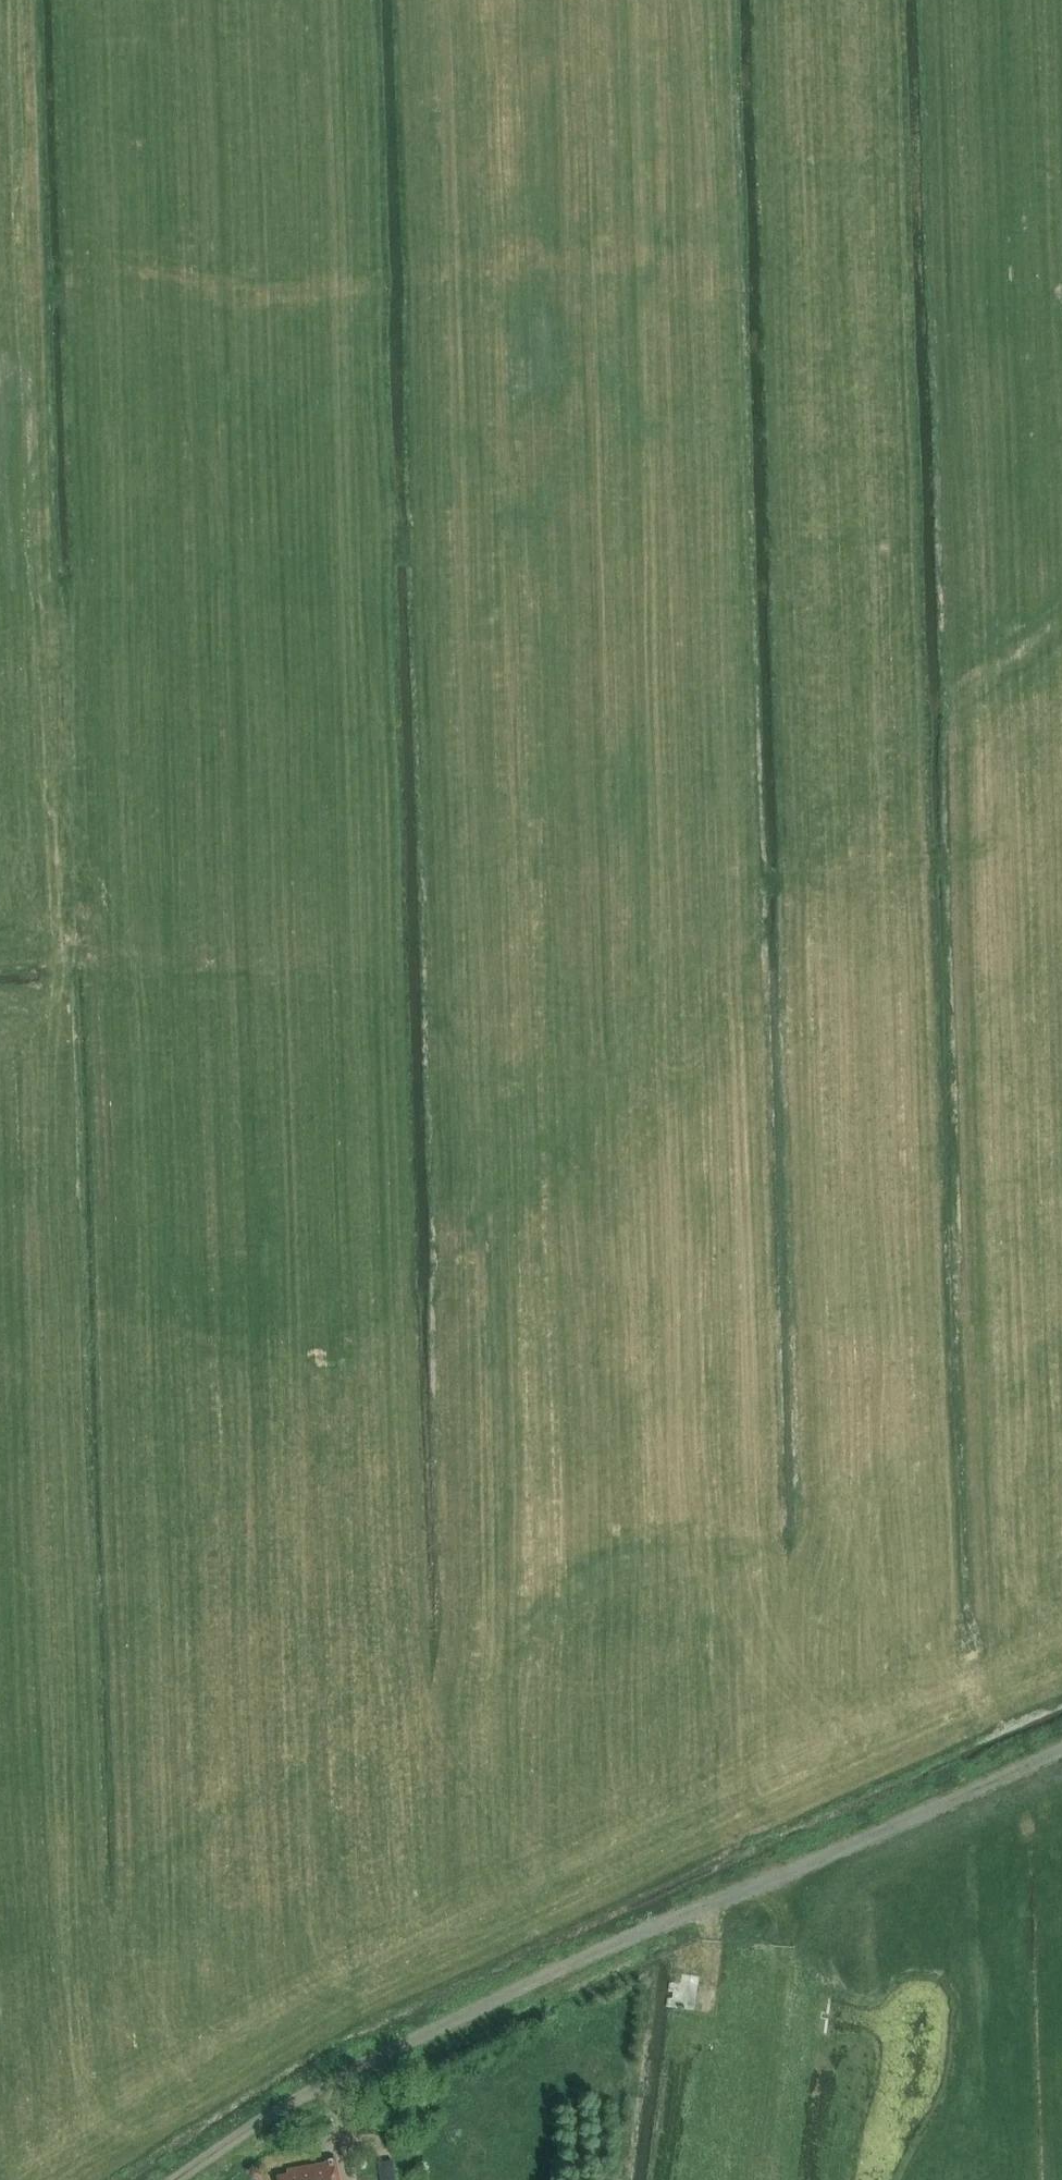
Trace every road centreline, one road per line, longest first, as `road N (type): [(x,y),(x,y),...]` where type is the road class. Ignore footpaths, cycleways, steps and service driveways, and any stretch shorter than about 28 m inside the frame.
road 1 (track): [(1061,1750),(648,1930),(363,2066),(174,2179)]

